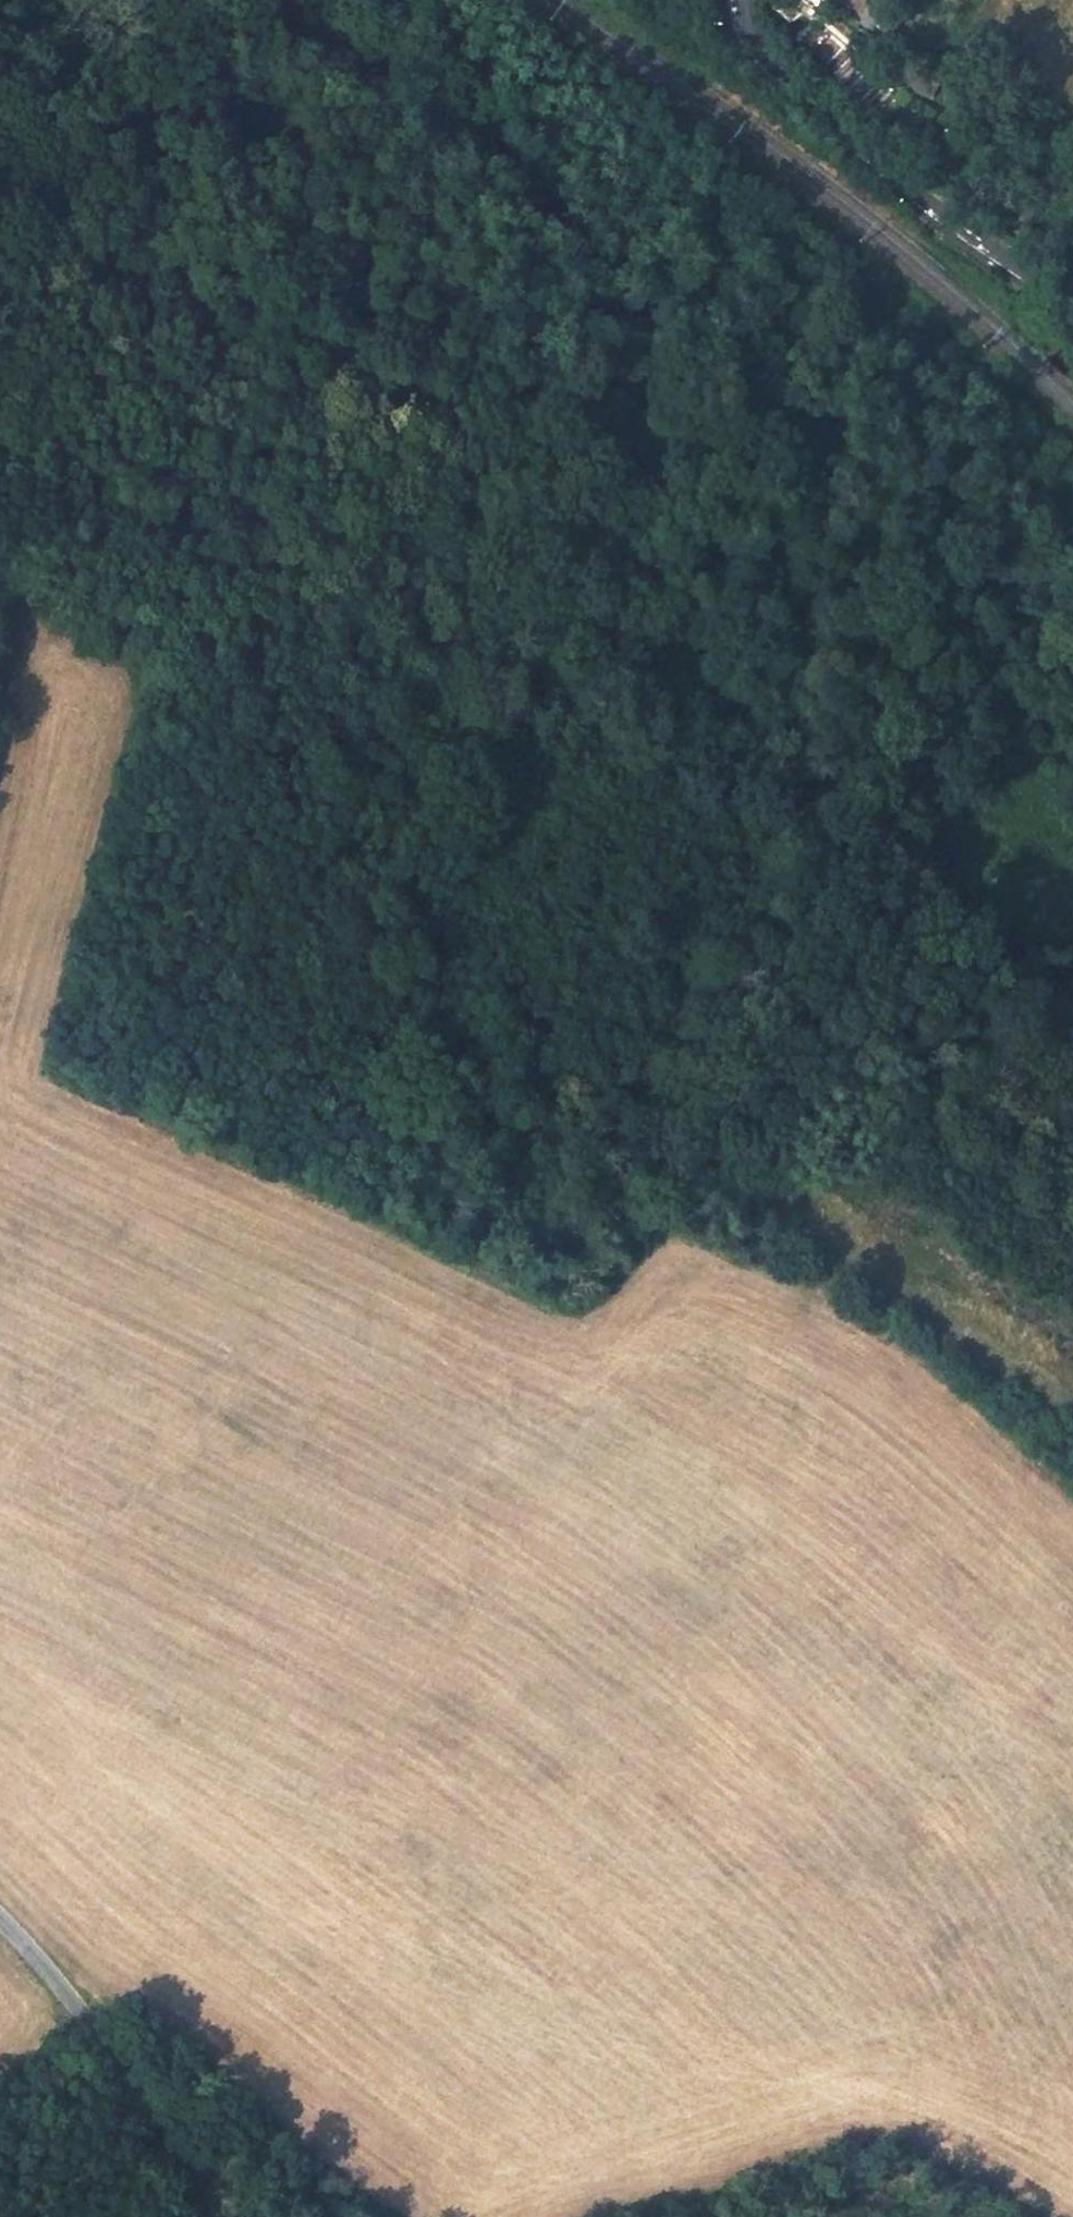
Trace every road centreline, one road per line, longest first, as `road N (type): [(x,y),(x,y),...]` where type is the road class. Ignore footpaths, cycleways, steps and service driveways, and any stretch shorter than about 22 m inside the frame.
road 1 (residential): [(1072,310),(886,170),(770,68),(743,35),(737,0)]
road 2 (unclassified): [(215,2216),(115,2068),(0,1928)]

